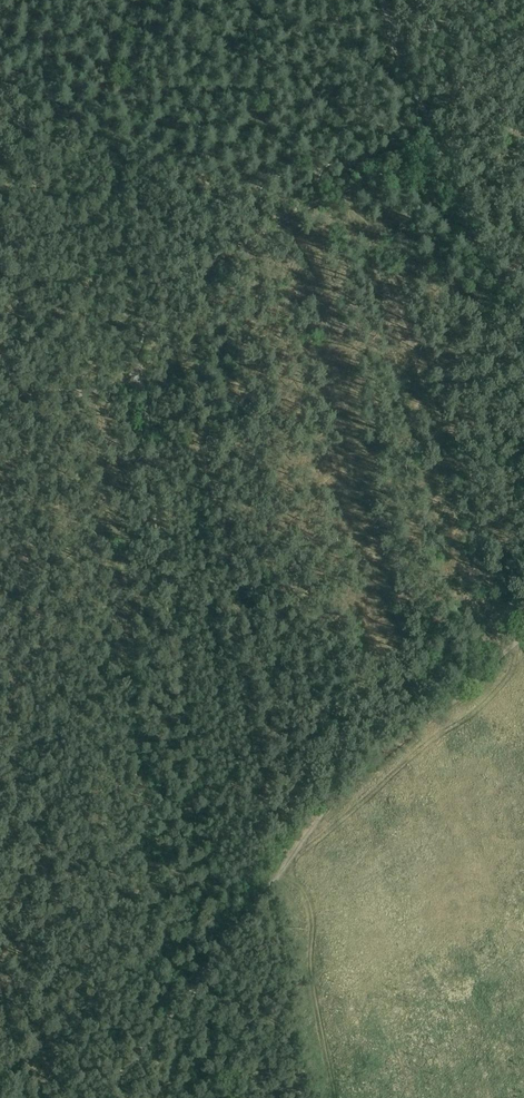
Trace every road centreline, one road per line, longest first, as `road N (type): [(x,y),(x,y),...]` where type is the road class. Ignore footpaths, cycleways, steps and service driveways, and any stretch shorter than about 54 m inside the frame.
road 1 (track): [(523,634),(330,804),(217,960),(95,1097)]
road 2 (track): [(523,104),(244,247),(215,274),(164,354),(137,376),(82,398),(0,391)]
road 3 (track): [(143,372),(217,960)]

